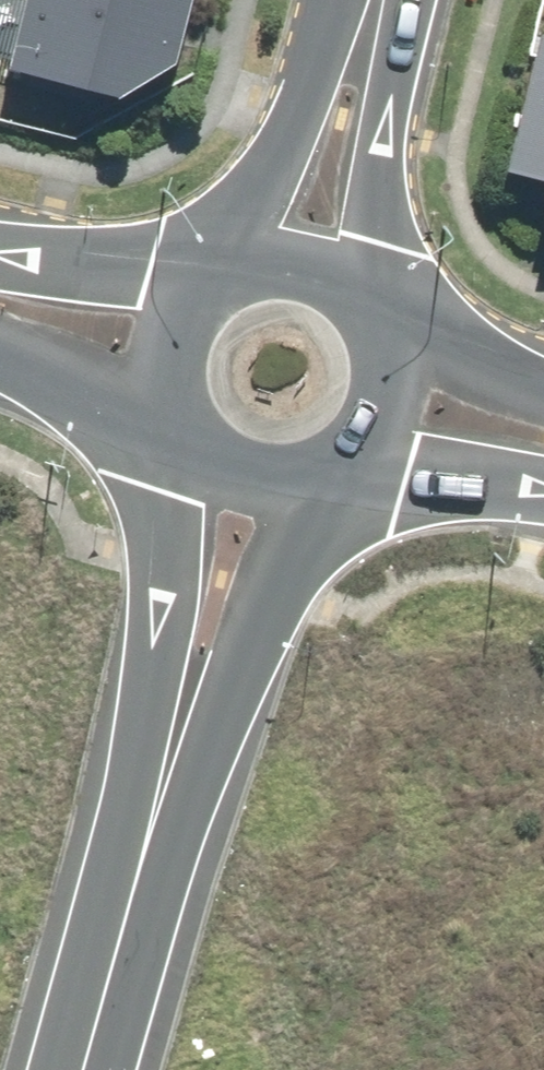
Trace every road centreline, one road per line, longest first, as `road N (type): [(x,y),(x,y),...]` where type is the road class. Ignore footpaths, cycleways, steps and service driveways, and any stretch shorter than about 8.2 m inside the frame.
road 1 (residential): [(153,825),(167,404)]
road 2 (residential): [(326,466),(153,825)]
road 3 (tertiary): [(256,245),(373,10)]
road 4 (tertiary): [(373,10),(347,267)]
road 5 (residential): [(86,1069),(153,825)]
road 6 (secondary): [(326,466),(287,477),(214,459),(167,404)]
road 7 (secondary): [(543,462),(359,443)]
road 8 (secondary): [(0,289),(169,314)]
road 9 (secondary): [(391,337),(543,412)]
road 10 (secondary): [(159,369),(0,313)]

